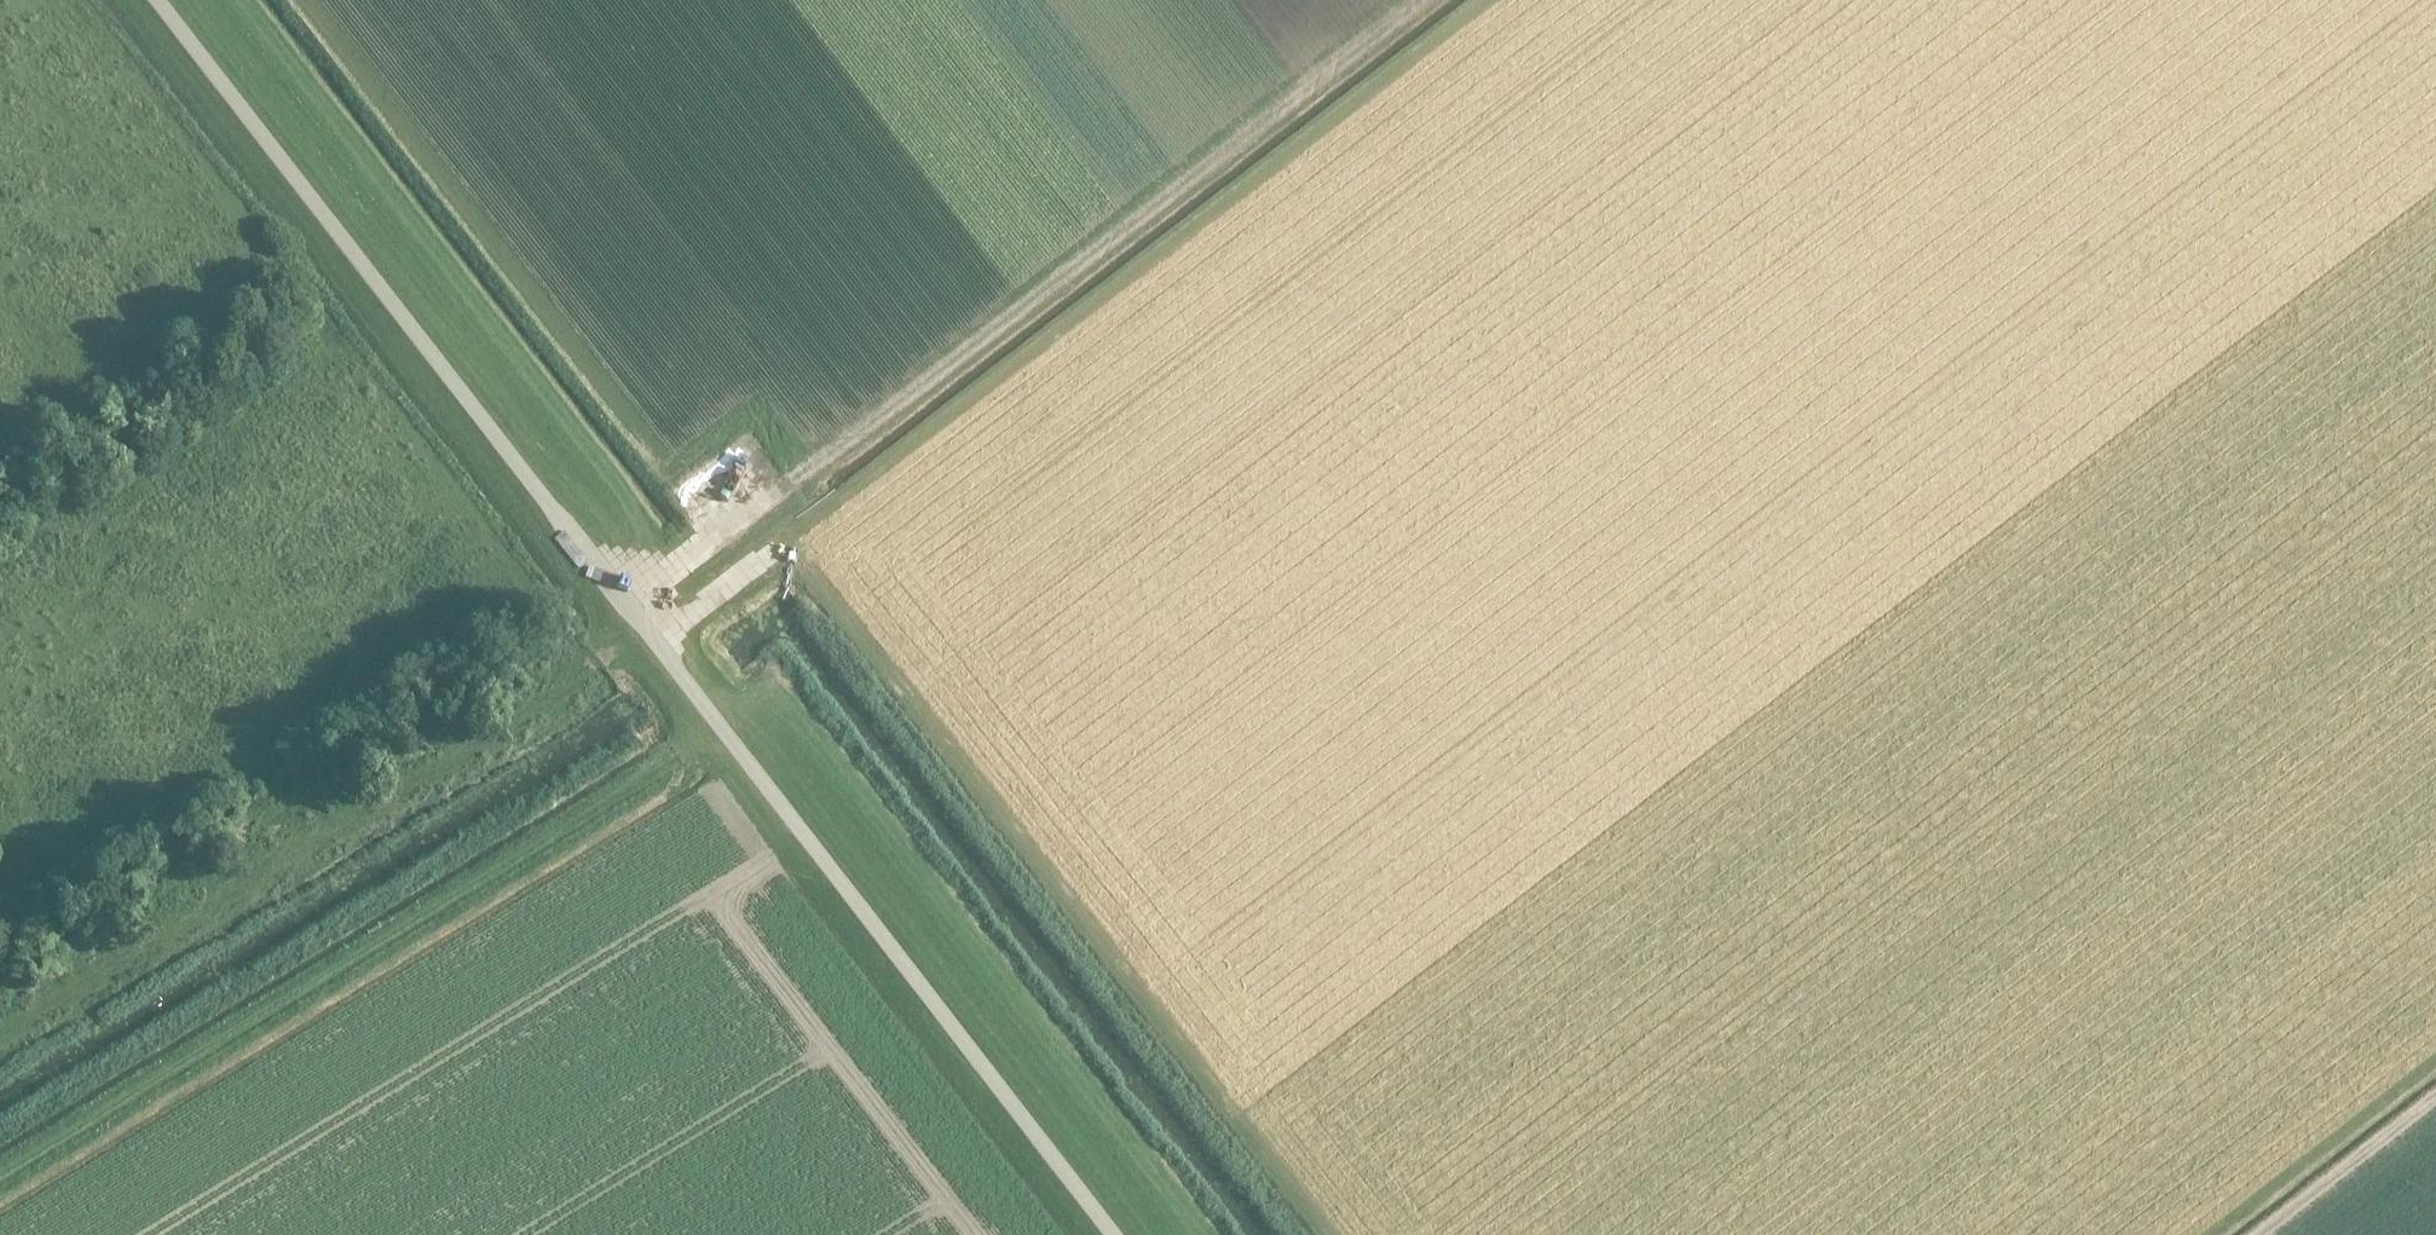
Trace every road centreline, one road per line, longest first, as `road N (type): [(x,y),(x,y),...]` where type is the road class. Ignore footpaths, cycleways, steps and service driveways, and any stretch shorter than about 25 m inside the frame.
road 1 (unclassified): [(1114,1234),(168,0)]

